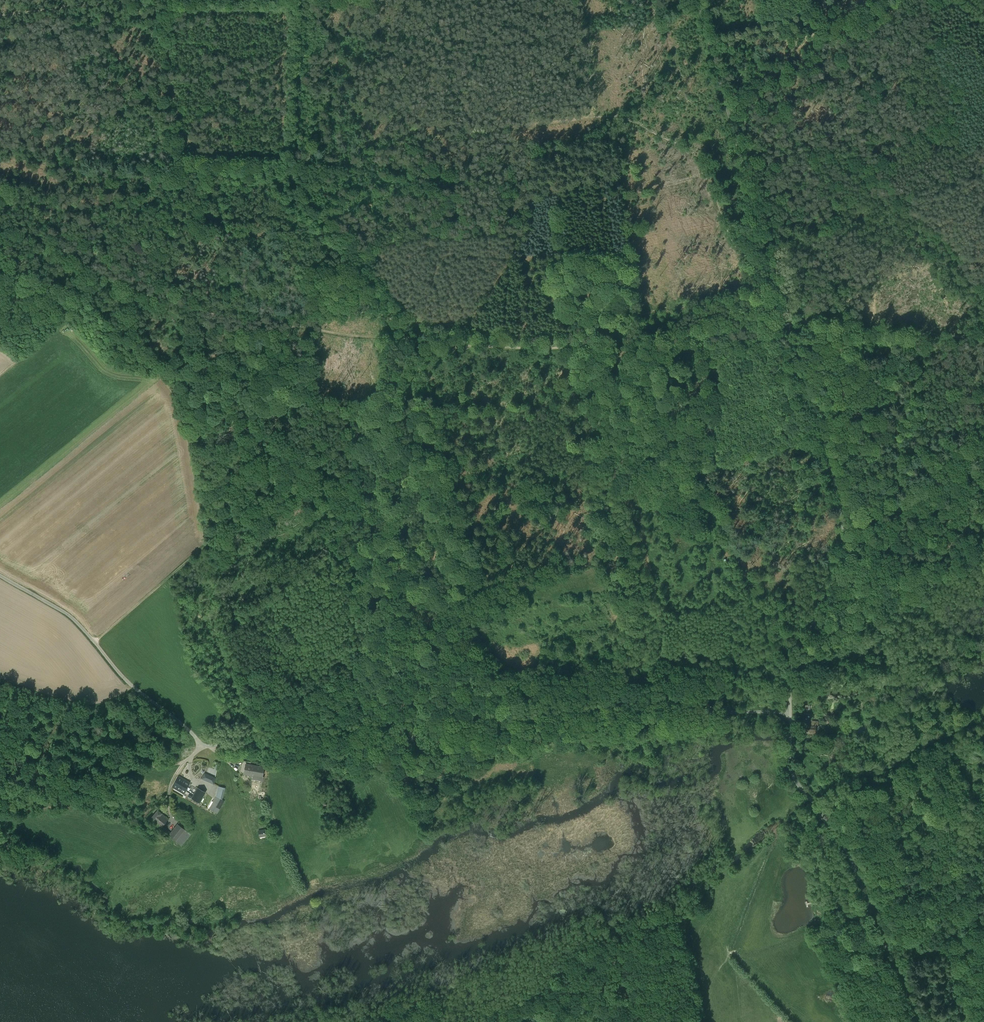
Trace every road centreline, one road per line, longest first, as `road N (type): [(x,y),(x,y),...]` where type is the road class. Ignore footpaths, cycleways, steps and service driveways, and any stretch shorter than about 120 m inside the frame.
road 1 (unclassified): [(202,747),(793,712)]
road 2 (track): [(471,346),(404,375),(94,642)]
road 3 (unclassified): [(793,712),(794,659),(823,611),(844,550),(840,495),(789,323)]
road 4 (track): [(298,0),(295,195),(433,340)]
road 5 (track): [(789,323),(554,348),(433,340)]
road 6 (unclassified): [(917,1021),(849,853),(796,783),(793,712)]
road 7 (unclassified): [(697,0),(789,323)]
road 8 (unclassified): [(0,577),(74,619),(124,679),(202,747)]
road 9 (track): [(789,323),(983,340)]
road 10 (track): [(0,376),(108,279)]

